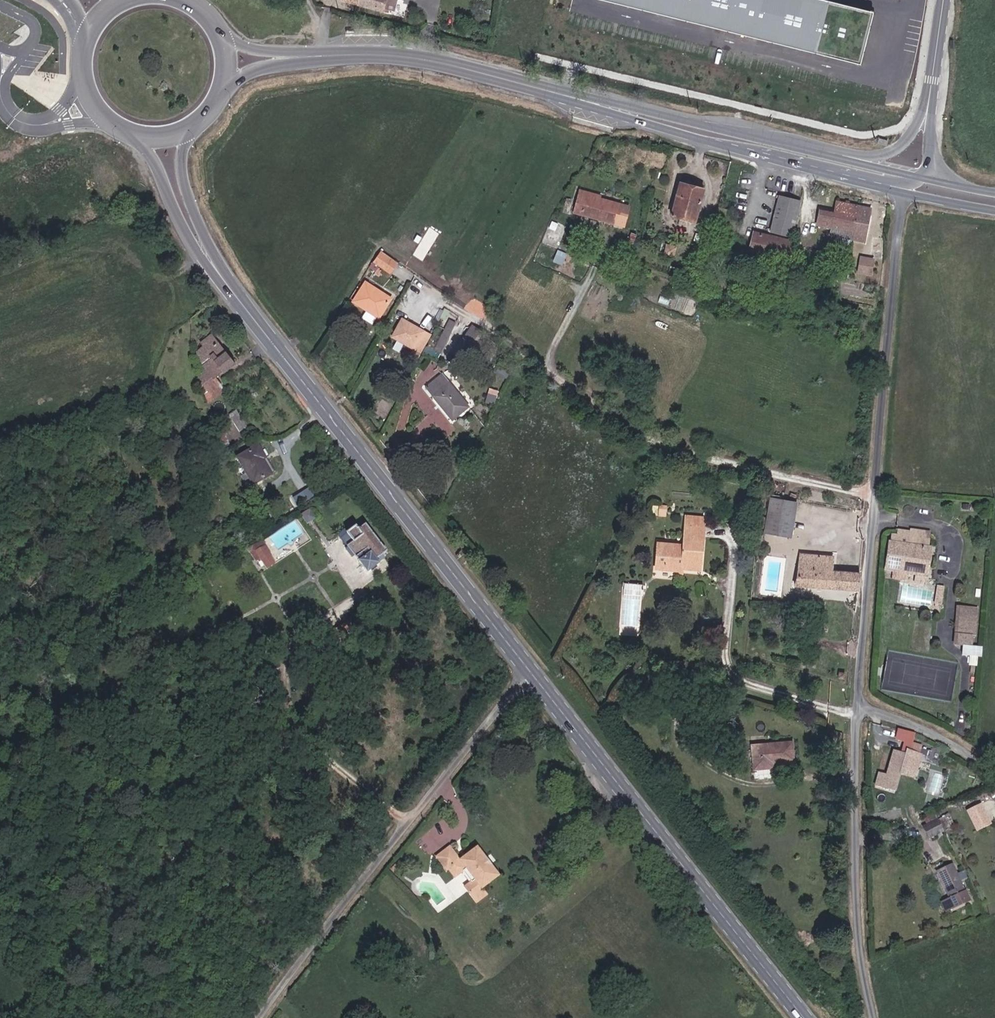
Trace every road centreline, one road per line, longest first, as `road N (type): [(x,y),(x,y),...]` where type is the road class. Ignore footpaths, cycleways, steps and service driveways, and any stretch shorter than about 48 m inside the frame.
road 1 (primary): [(240,297),(802,1017)]
road 2 (unclassified): [(906,193),(861,702)]
road 3 (primary): [(465,69),(906,193)]
road 4 (track): [(530,669),(262,1017)]
road 5 (unclassified): [(861,702),(855,809),(873,1017)]
road 6 (primary): [(738,133),(465,69)]
road 7 (tertiary): [(937,77),(916,137),(888,157),(738,133)]
road 8 (primary): [(930,178),(738,133)]
road 9 (primary): [(135,135),(158,163),(189,238),(240,297)]
road 10 (primary): [(240,297),(191,189),(185,160),(192,127)]
road 11 (unclassified): [(994,775),(945,739),(861,702)]
road 12 (primary): [(341,55),(465,69)]
road 13 (primary): [(223,90),(268,67),(341,55)]
road 14 (primary): [(88,35),(87,92),(110,123),(135,135)]
road 15 (primary): [(341,55),(277,52),(222,38)]

